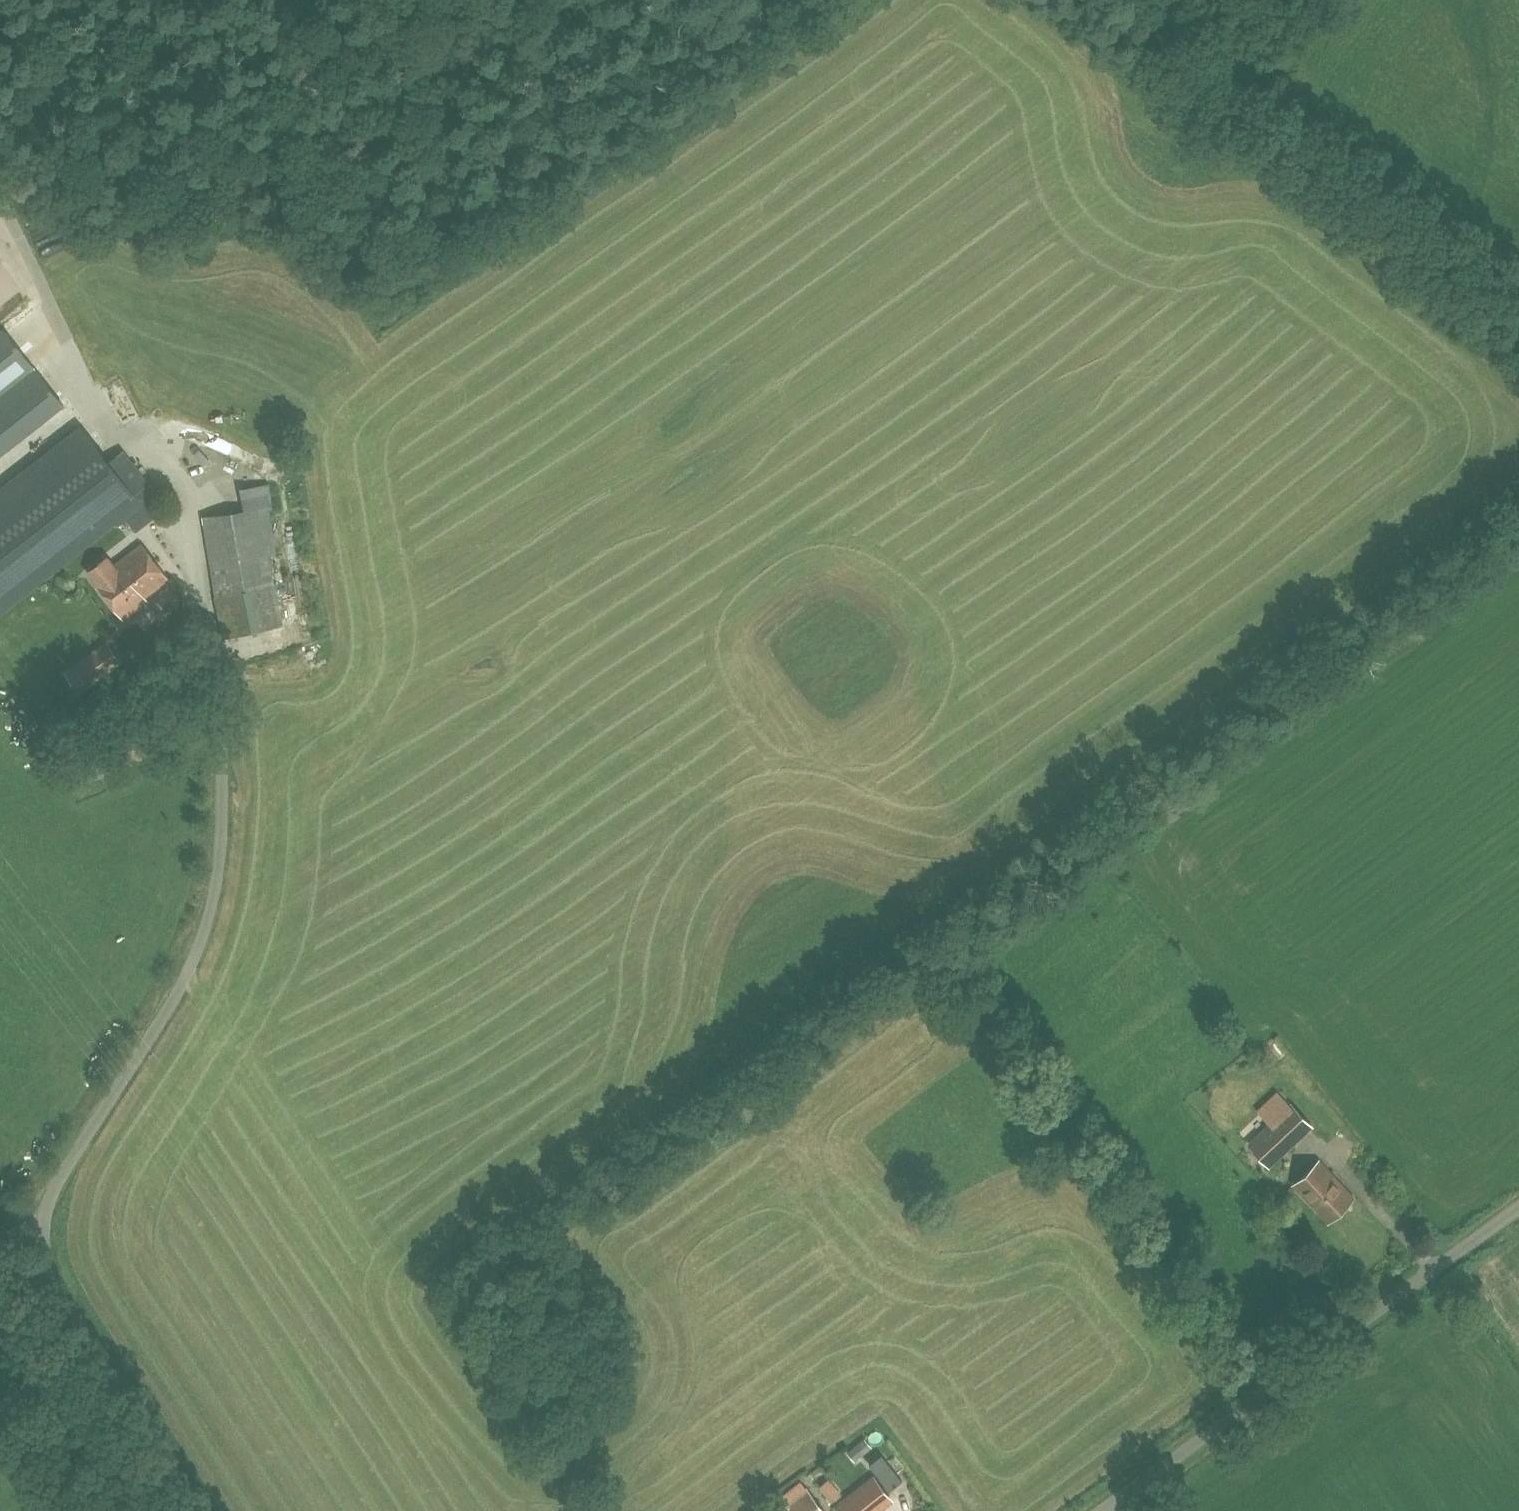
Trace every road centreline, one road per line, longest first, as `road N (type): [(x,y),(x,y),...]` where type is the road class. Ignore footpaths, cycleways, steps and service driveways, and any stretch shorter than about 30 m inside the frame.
road 1 (unclassified): [(202,1510),(51,1248),(45,1217),(56,1186),(202,947),(220,865),(223,751)]
road 2 (unclassified): [(1101,1510),(1518,1207)]

